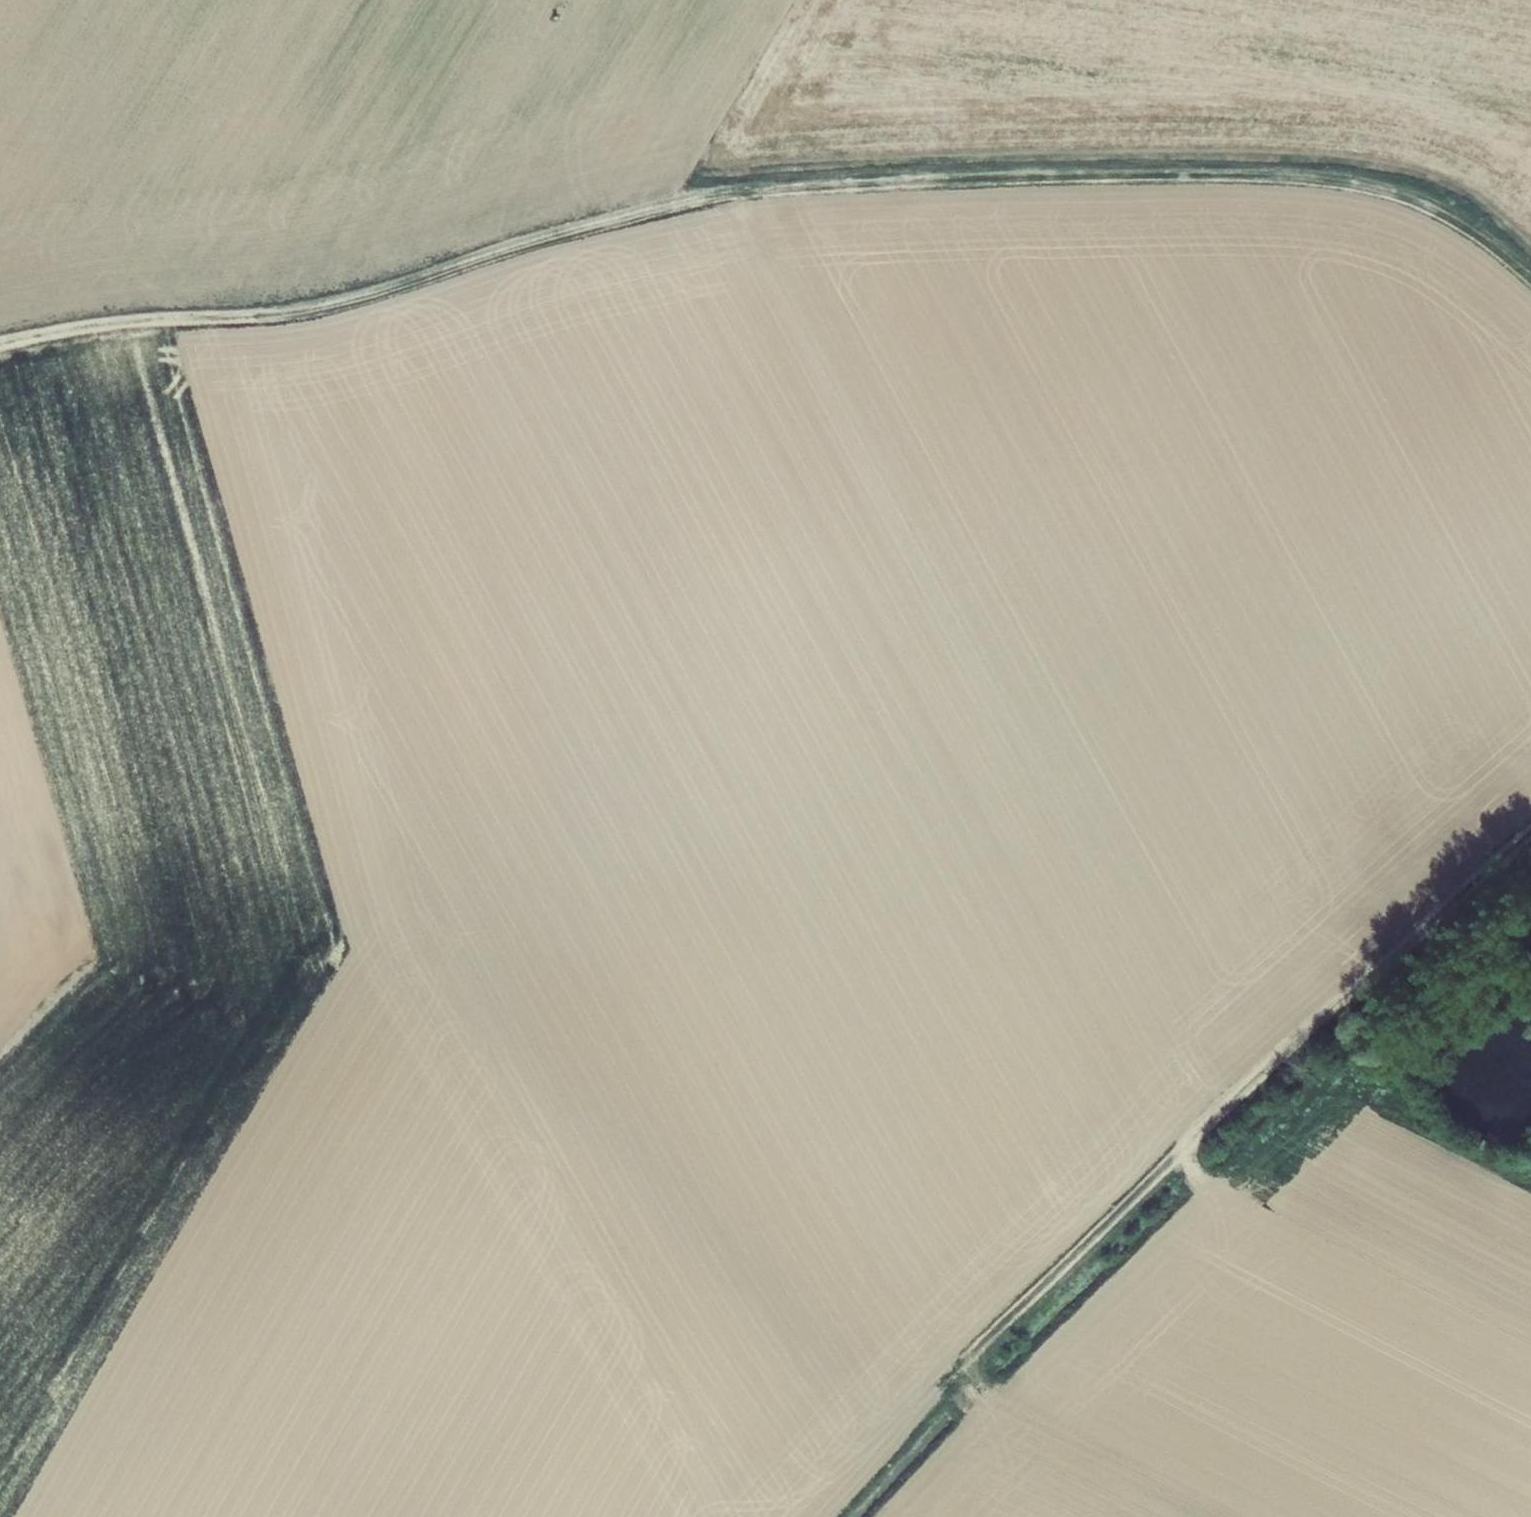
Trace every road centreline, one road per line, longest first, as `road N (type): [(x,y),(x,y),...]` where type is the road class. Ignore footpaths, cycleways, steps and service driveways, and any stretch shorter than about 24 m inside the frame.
road 1 (track): [(0,344),(81,327),(335,305),(670,208),(803,186),(1154,169),(1330,173),(1421,195),(1530,269)]
road 2 (track): [(1530,834),(1189,1143),(978,1351)]

